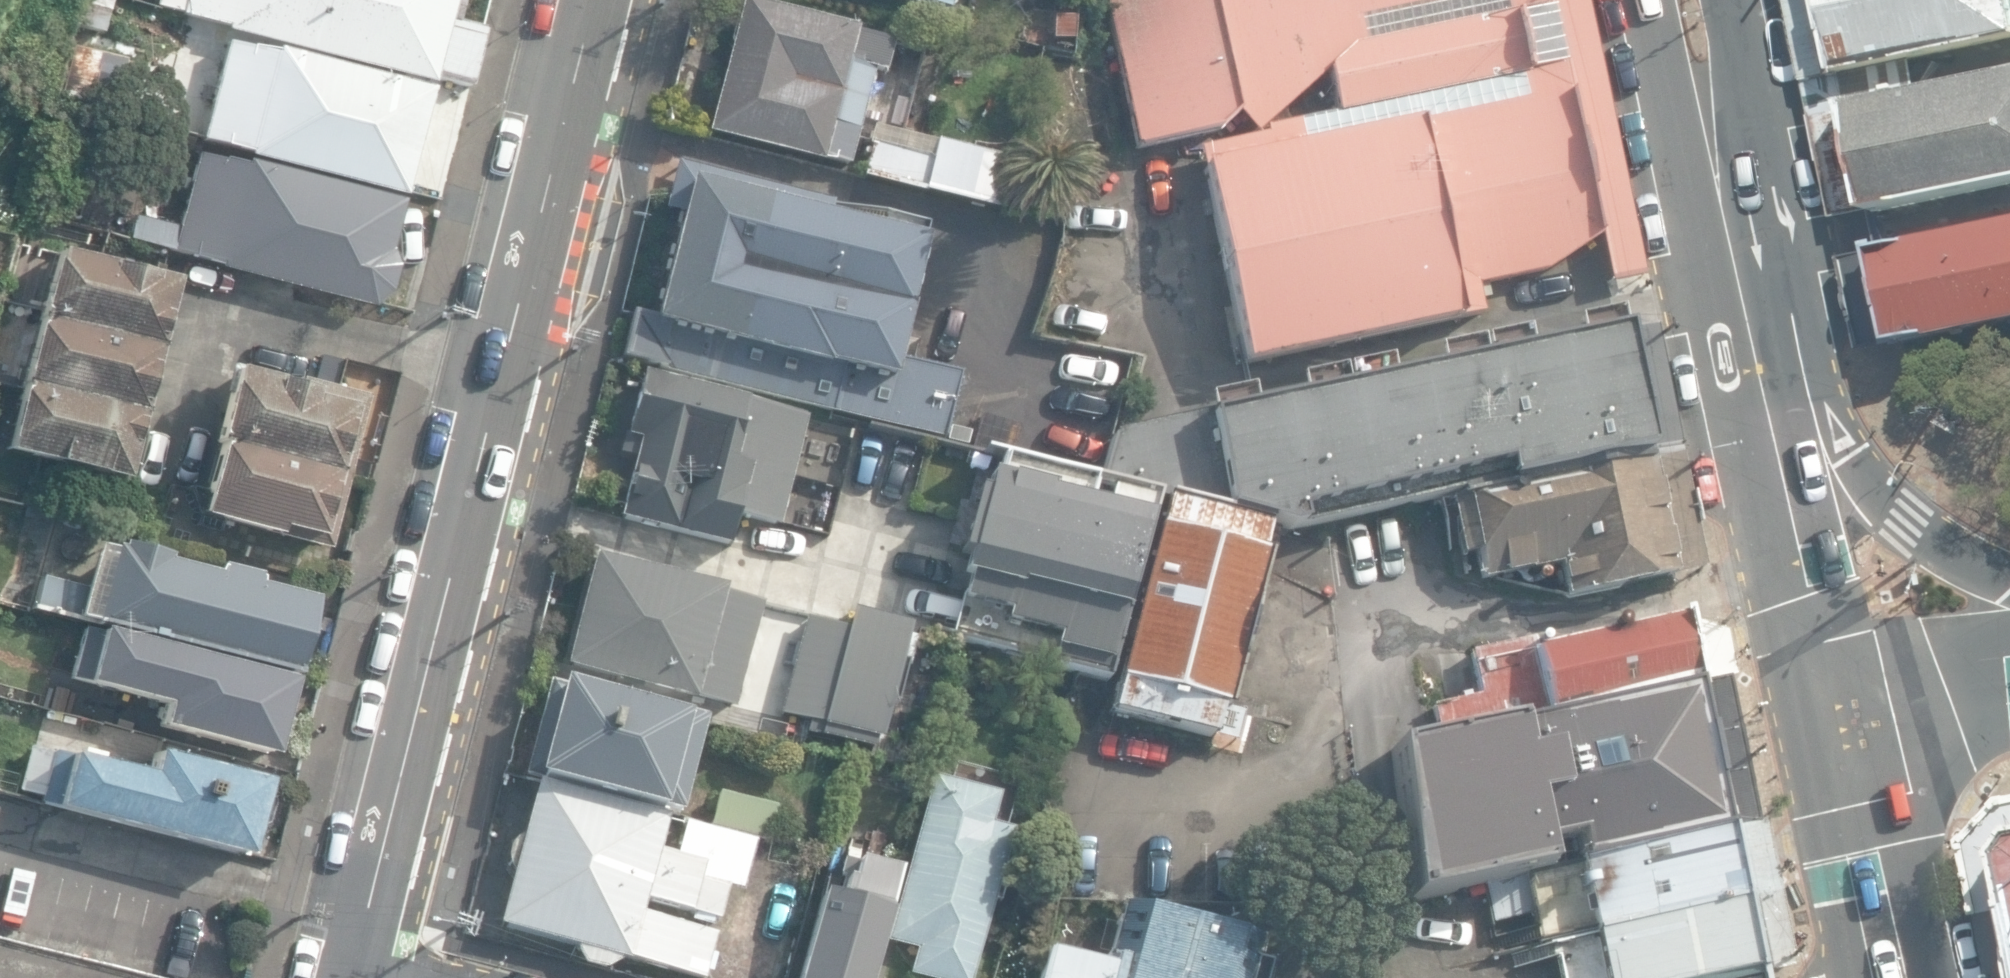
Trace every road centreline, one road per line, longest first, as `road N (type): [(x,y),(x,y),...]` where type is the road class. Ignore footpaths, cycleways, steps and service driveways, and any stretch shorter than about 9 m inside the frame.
road 1 (secondary): [(597,0),(353,976)]
road 2 (secondary): [(1743,282),(1834,693)]
road 3 (secondary): [(1743,282),(1851,459),(1902,515),(2009,576)]
road 4 (secondary): [(1834,693),(1894,977)]
road 5 (secondary): [(1688,0),(1743,282)]
road 6 (secondary): [(1834,693),(2009,670)]

